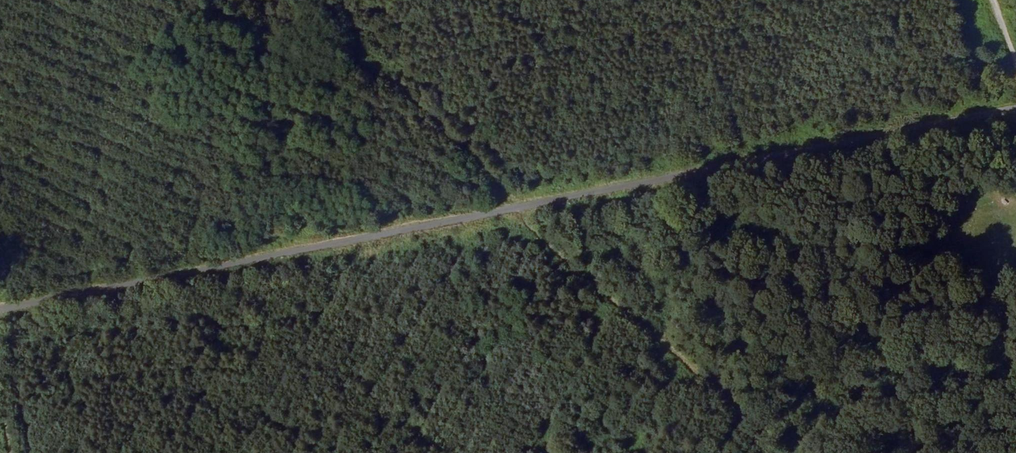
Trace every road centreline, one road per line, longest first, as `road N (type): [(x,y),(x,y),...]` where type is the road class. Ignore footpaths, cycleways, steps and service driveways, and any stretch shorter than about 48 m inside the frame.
road 1 (track): [(1015,106),(0,308)]
road 2 (track): [(779,452),(725,389),(639,326),(438,119),(353,45),(331,0)]

